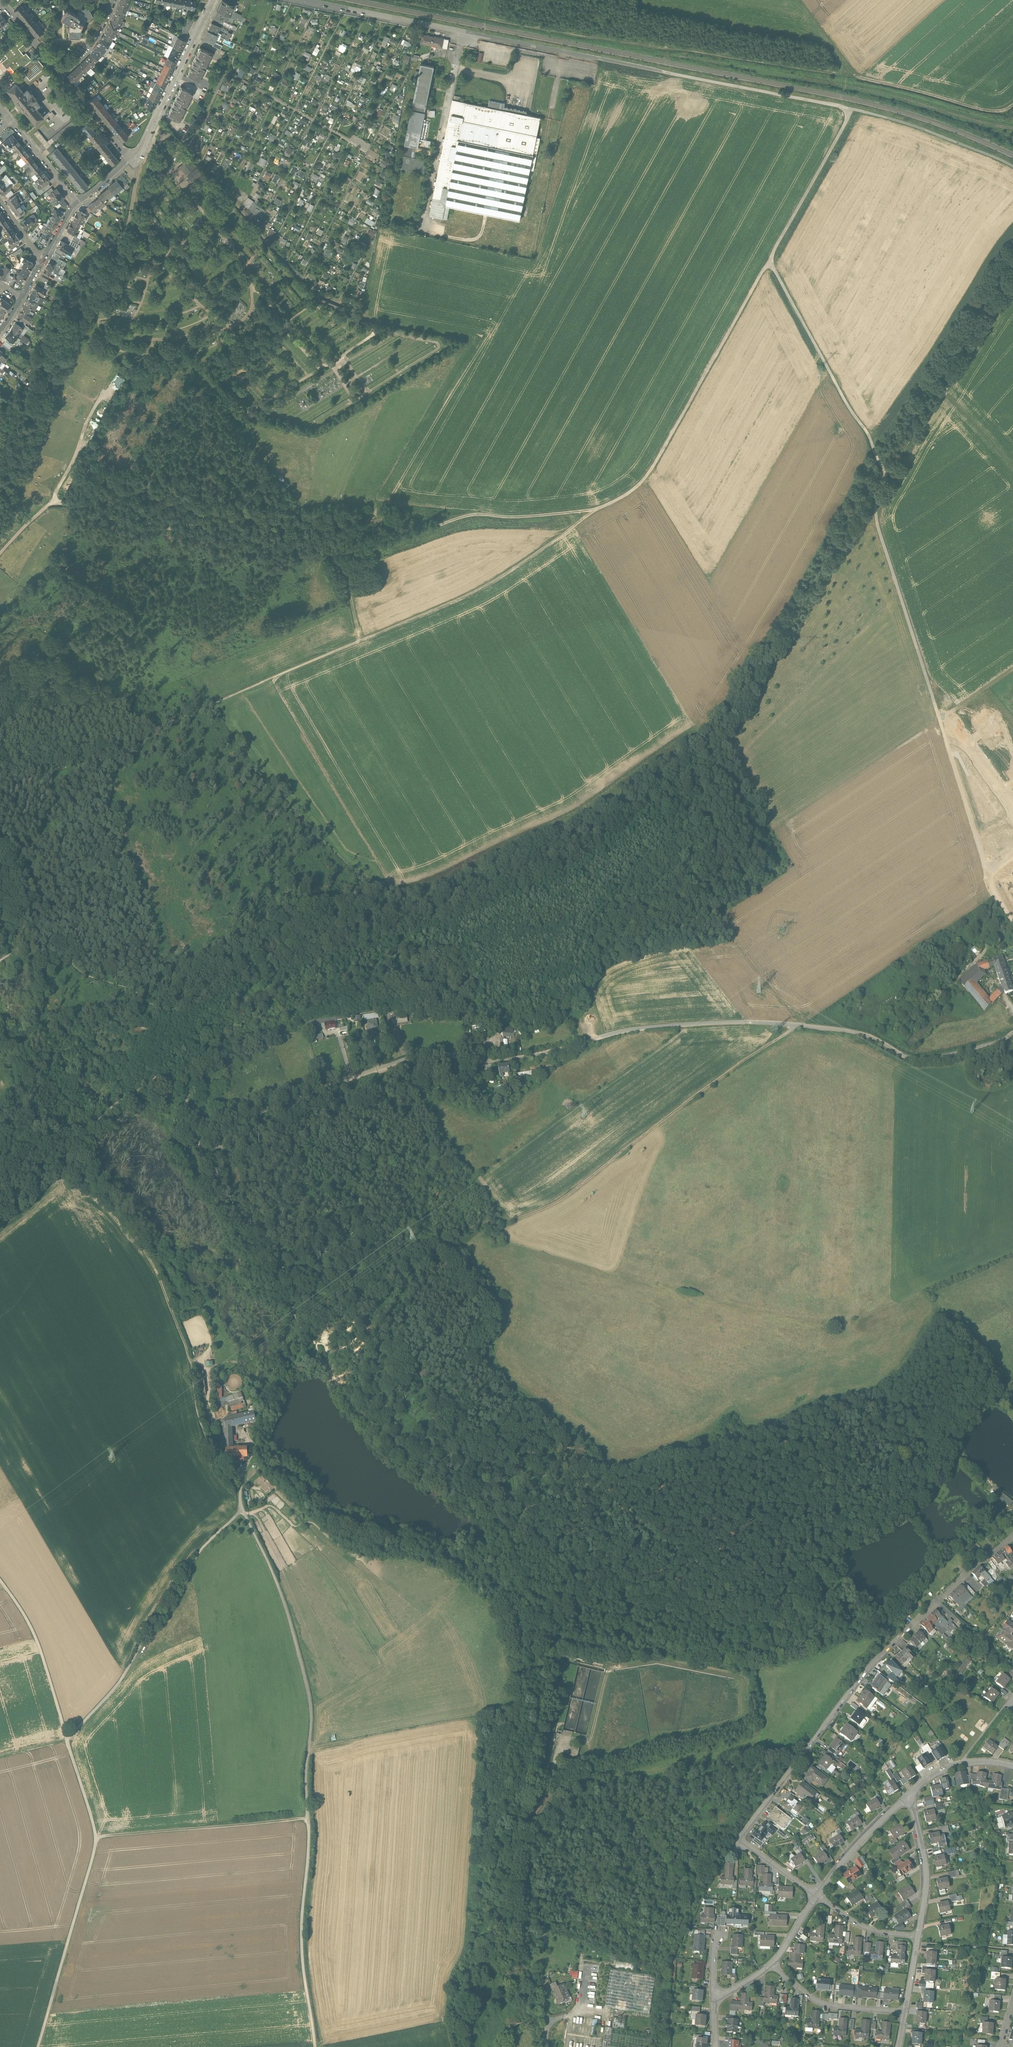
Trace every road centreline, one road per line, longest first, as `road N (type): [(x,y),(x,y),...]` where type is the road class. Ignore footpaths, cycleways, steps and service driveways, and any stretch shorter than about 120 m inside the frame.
road 1 (track): [(770,261),(655,464),(625,496),(487,586),(210,705)]
road 2 (unclassified): [(315,2046),(302,1940),(311,1708),(288,1611),(240,1500),(254,1449),(234,1434)]
road 3 (track): [(599,510),(465,517),(355,547),(197,542),(59,508),(0,568)]
road 4 (track): [(839,1554),(765,1613),(635,1600),(429,1476),(319,1356)]
road 5 (residential): [(816,1897),(738,1841),(866,1671),(1012,1533)]
road 6 (track): [(1012,926),(994,893),(878,524),(876,499),(886,475)]
road 7 (track): [(465,1244),(554,1202),(800,1025)]
road 8 (track): [(37,2046),(96,1840),(67,1740)]
road 9 (residential): [(303,0),(598,58)]
road 10 (track): [(242,1508),(200,1550),(116,1686),(67,1740)]
road 11 (unclassified): [(541,2046),(518,1899),(526,1840),(545,1789)]
road 12 (track): [(598,58),(850,109)]
road 13 (track): [(1012,1378),(965,1417),(920,1505),(839,1554)]
road 14 (track): [(886,475),(770,261)]
road 15 (track): [(96,1836),(308,1818)]
road 16 (track): [(148,1081),(0,1209)]
road 17 (track): [(312,1343),(229,1220),(216,1180)]
road 18 (track): [(67,1740),(30,1620),(0,1580)]
road 19 (track): [(850,109),(1012,167)]
road 20 (track): [(850,109),(770,261)]
road 21 (residential): [(206,12),(132,160)]
road 22 (residential): [(905,2012),(830,2006),(770,1965)]
road 23 (residential): [(918,1938),(926,1879),(909,1793)]
road 24 (residential): [(909,1793),(816,1897)]
road 25 (track): [(126,741),(0,787)]
road 26 (track): [(480,1353),(502,1316),(465,1244)]
road 27 (track): [(441,1185),(428,1211),(434,1226),(457,1231),(506,1221)]

